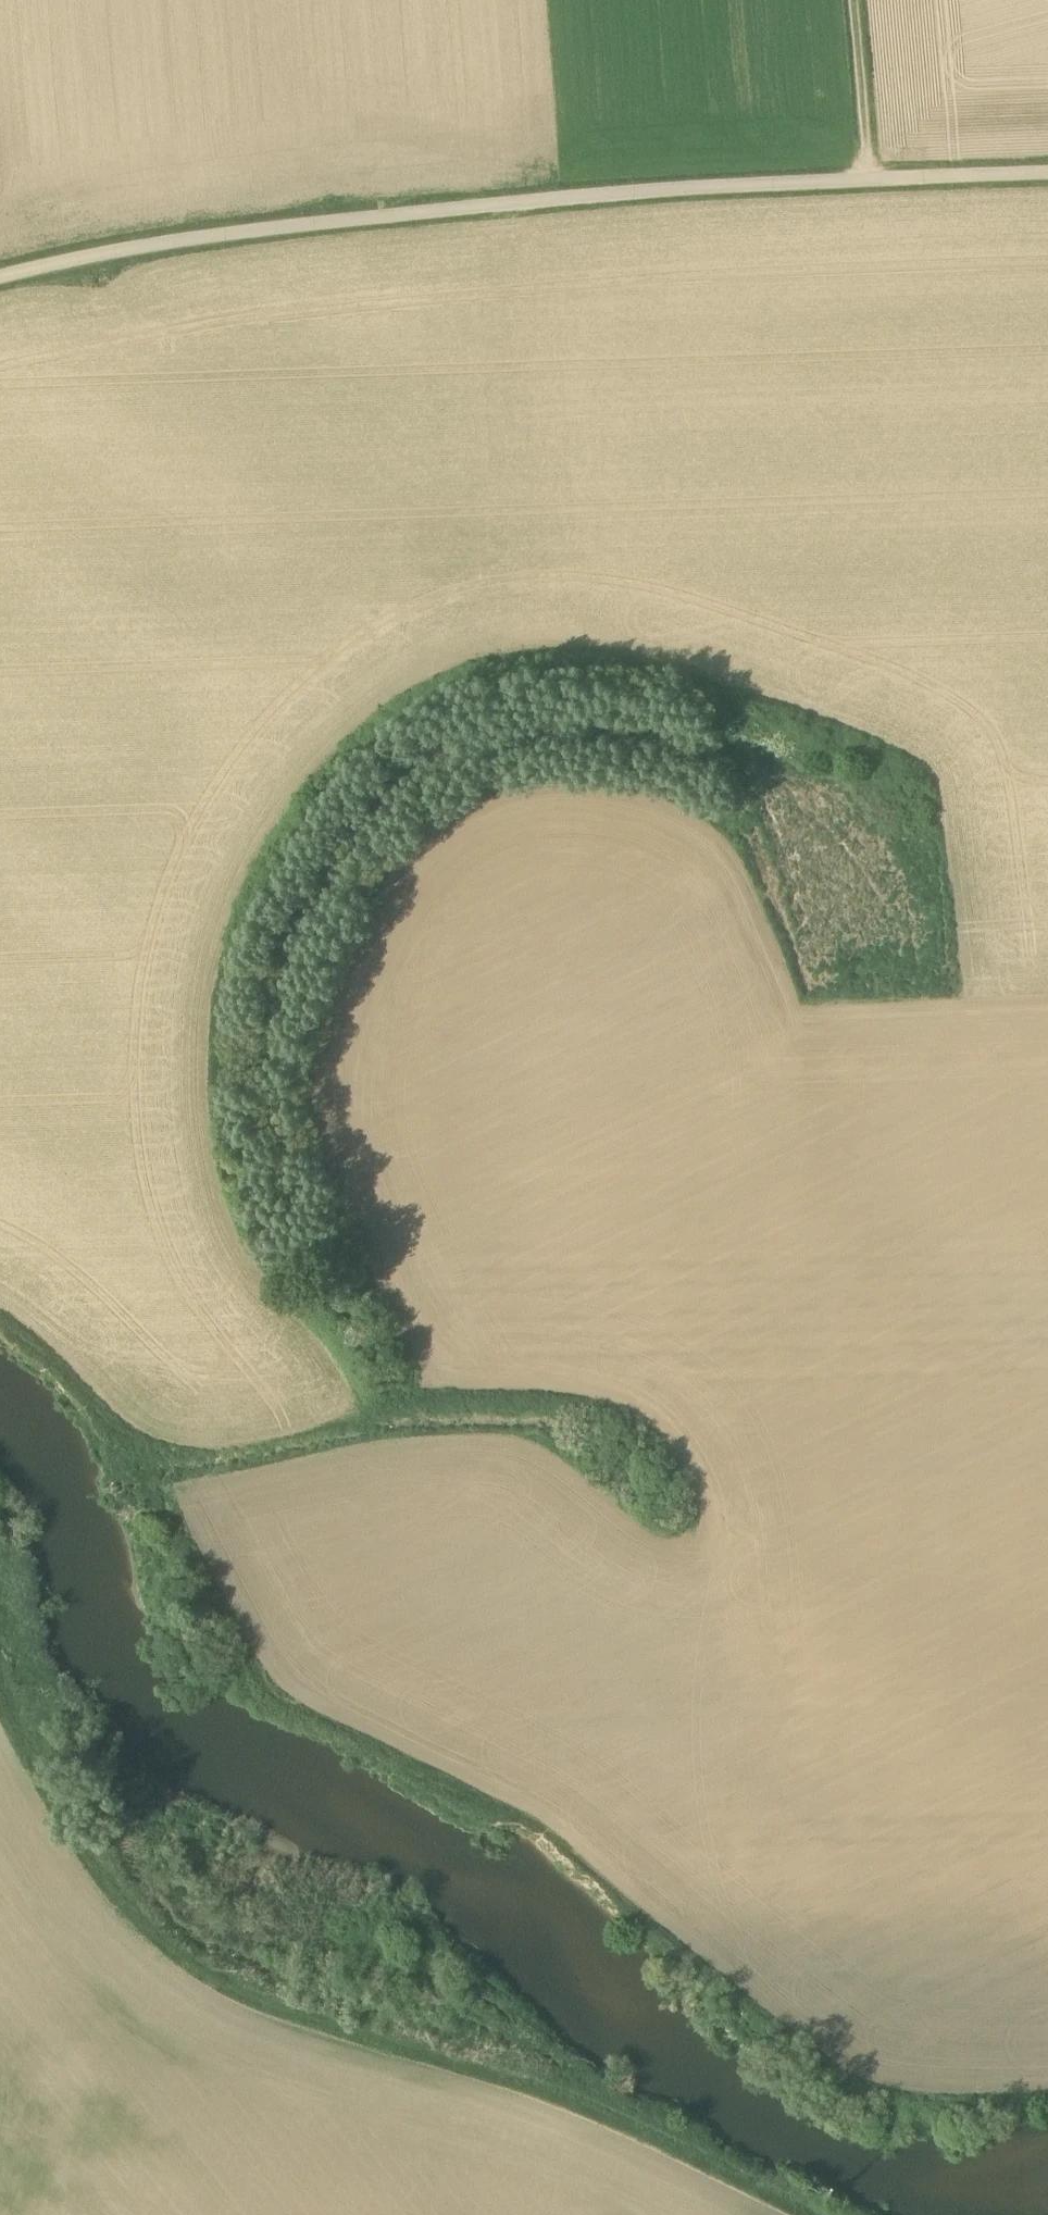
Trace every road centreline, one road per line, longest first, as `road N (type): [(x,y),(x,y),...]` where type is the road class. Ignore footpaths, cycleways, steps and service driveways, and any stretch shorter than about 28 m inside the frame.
road 1 (unclassified): [(0,288),(274,240),(863,179),(1047,173)]
road 2 (track): [(863,179),(853,0)]

